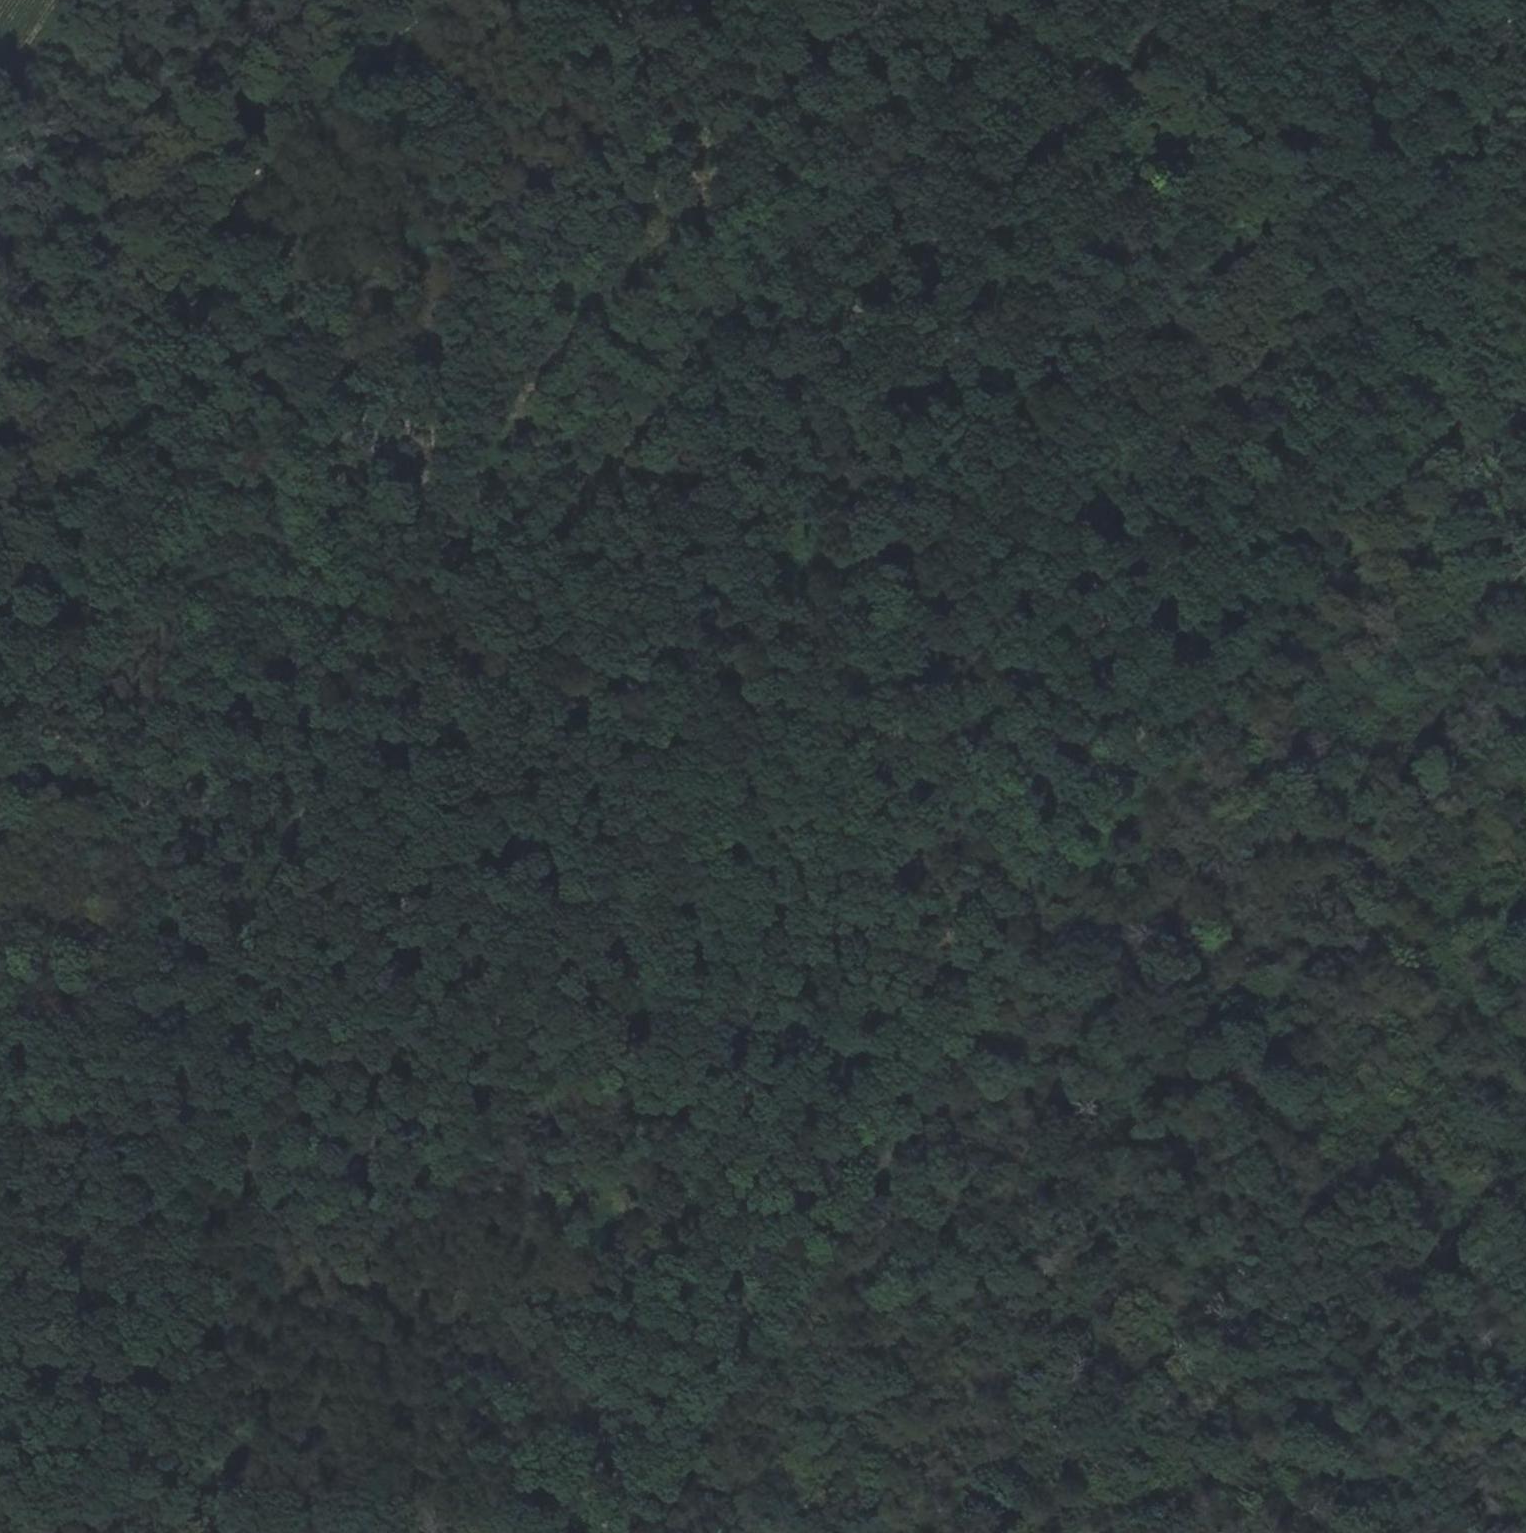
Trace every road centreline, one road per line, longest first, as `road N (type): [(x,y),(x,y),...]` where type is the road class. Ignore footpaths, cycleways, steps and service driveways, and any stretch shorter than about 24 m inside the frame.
road 1 (track): [(438,0),(270,141),(87,426),(0,635)]
road 2 (track): [(1525,666),(1481,463),(1482,108),(1505,0)]

